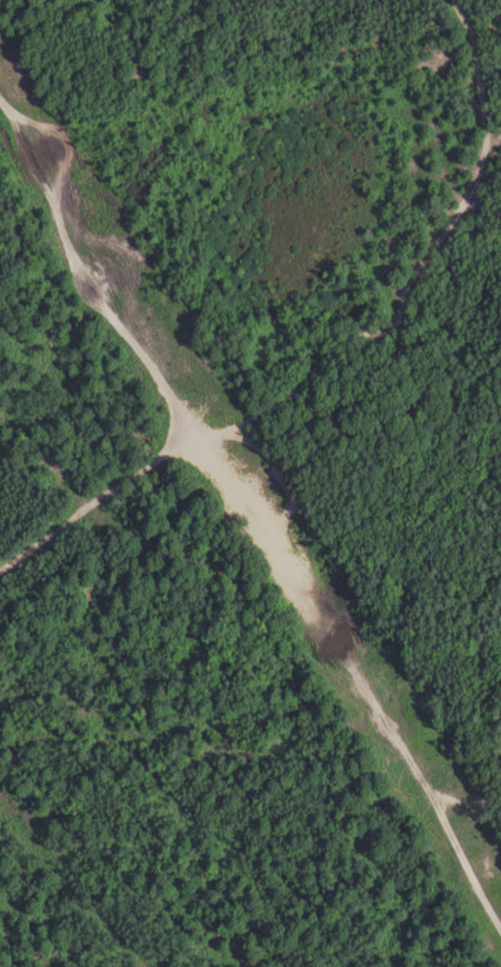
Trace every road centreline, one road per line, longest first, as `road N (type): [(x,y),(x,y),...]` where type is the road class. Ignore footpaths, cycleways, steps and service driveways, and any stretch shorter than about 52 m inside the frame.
road 1 (track): [(185,438),(426,796),(500,937)]
road 2 (track): [(0,126),(79,271),(185,438),(0,559)]
road 3 (track): [(185,438),(282,397),(399,302),(478,144),(464,31),(444,0)]

